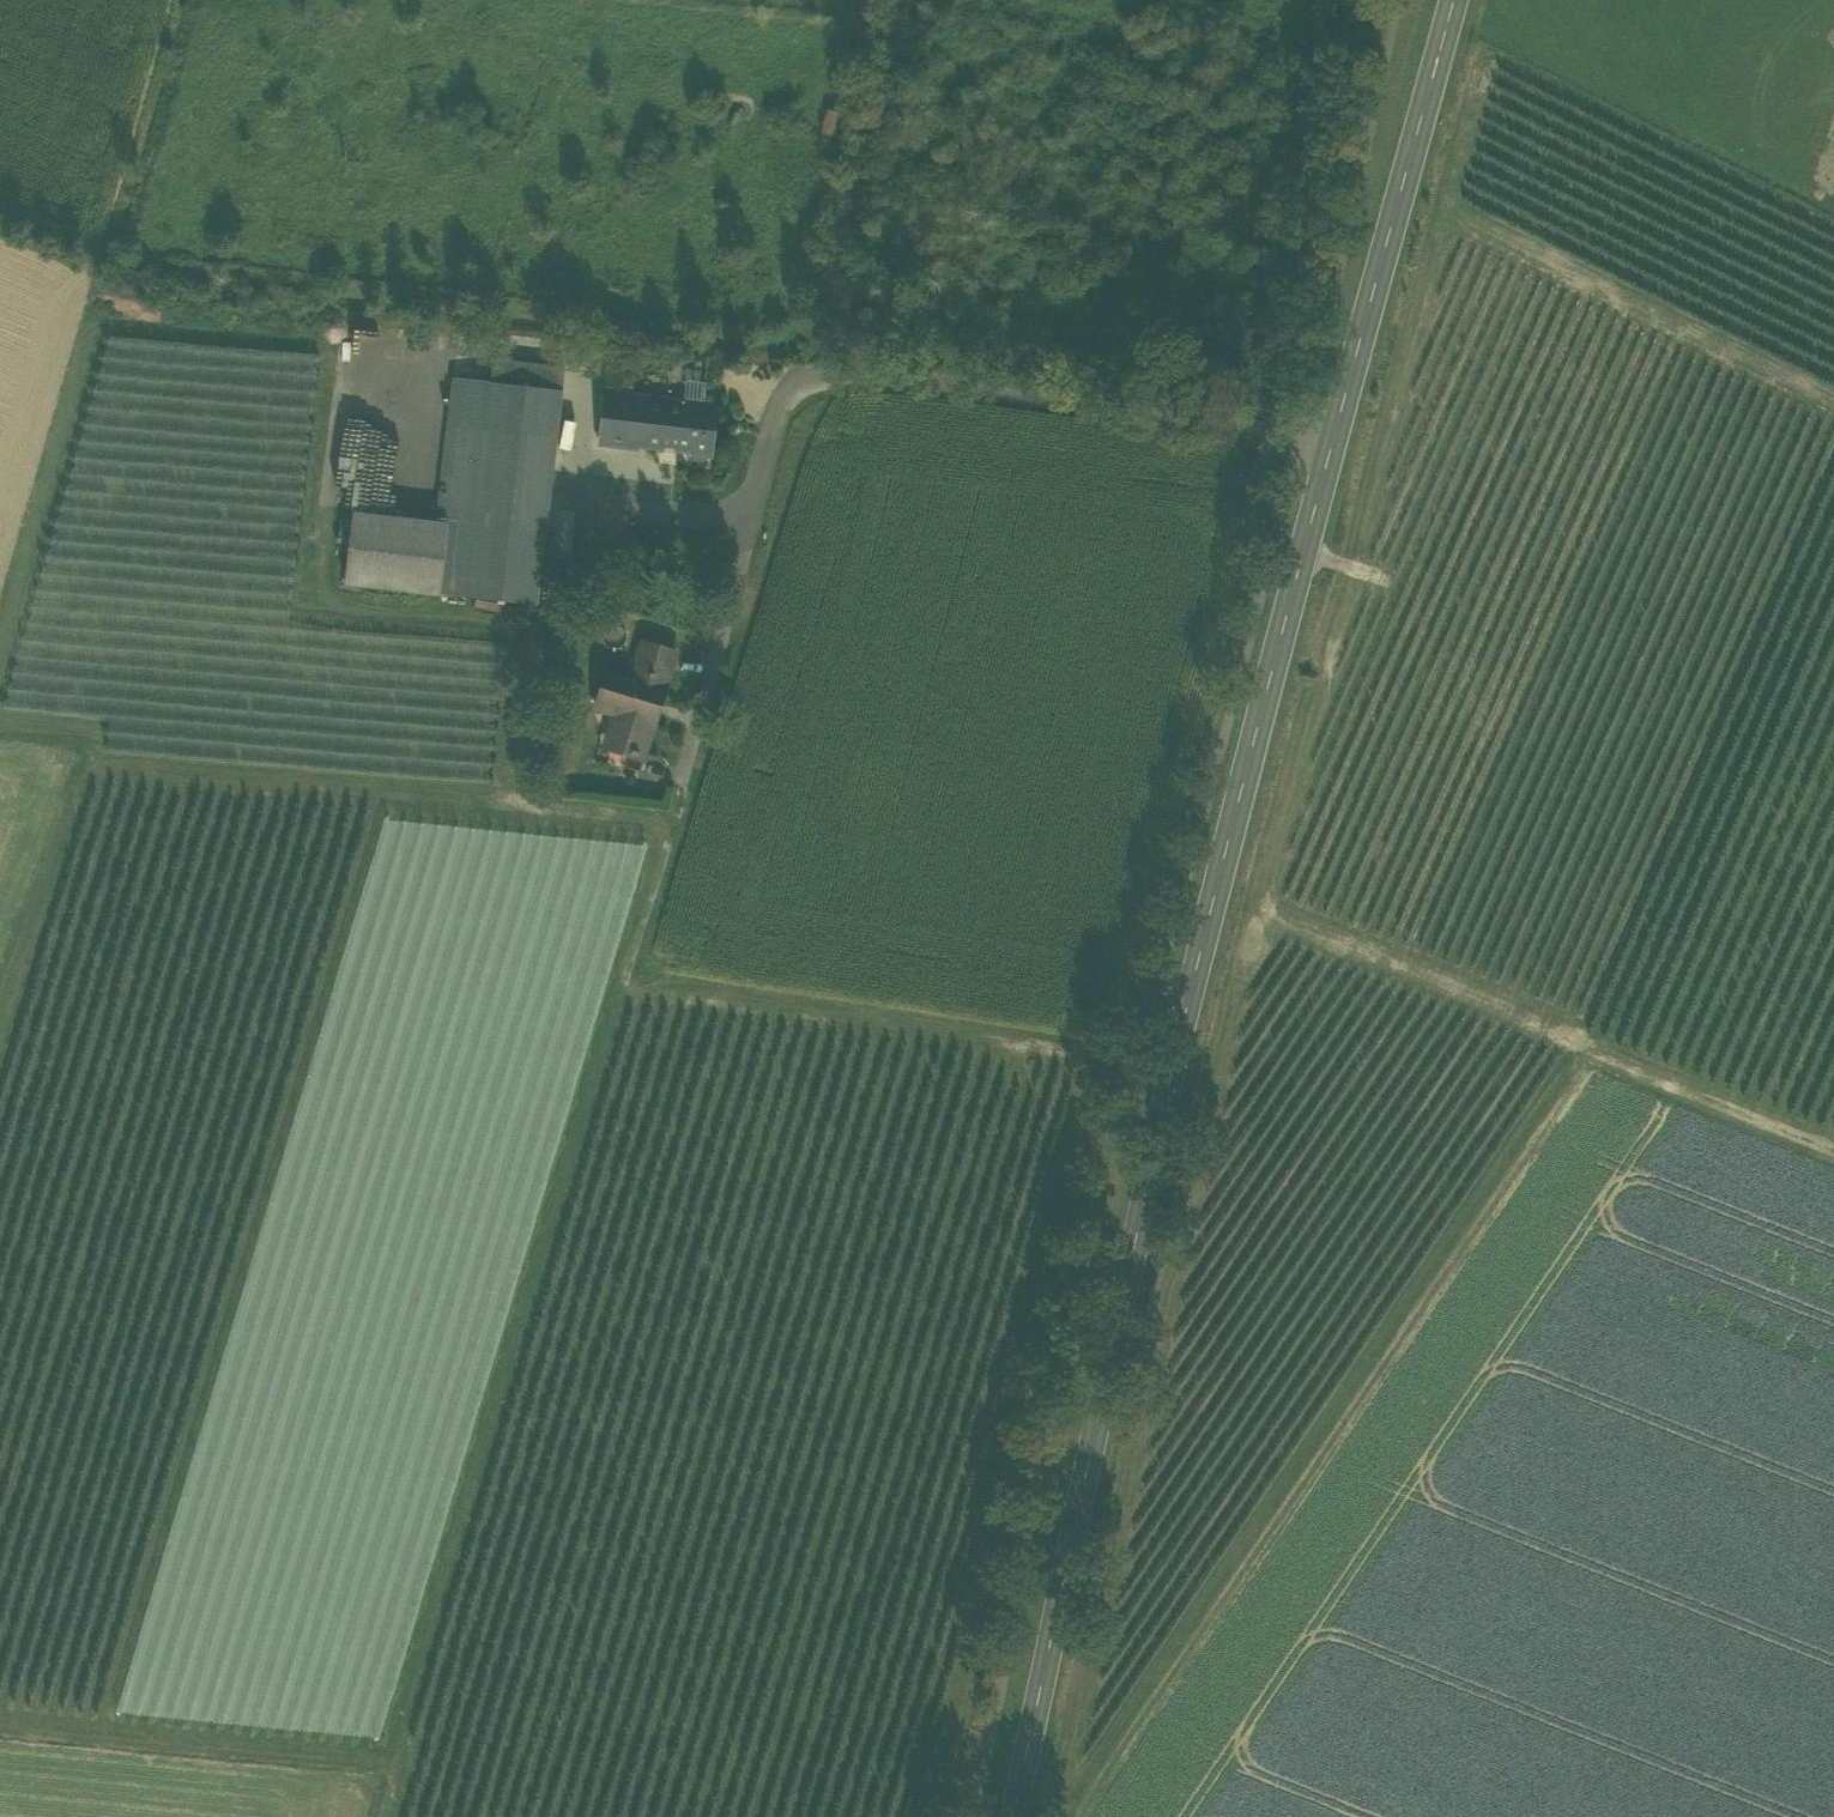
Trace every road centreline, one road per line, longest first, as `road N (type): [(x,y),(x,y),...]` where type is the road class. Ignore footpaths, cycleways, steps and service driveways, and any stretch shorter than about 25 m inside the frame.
road 1 (secondary): [(1011,1816),(1196,972),(1454,0)]
road 2 (track): [(1587,1048),(1833,1146)]

